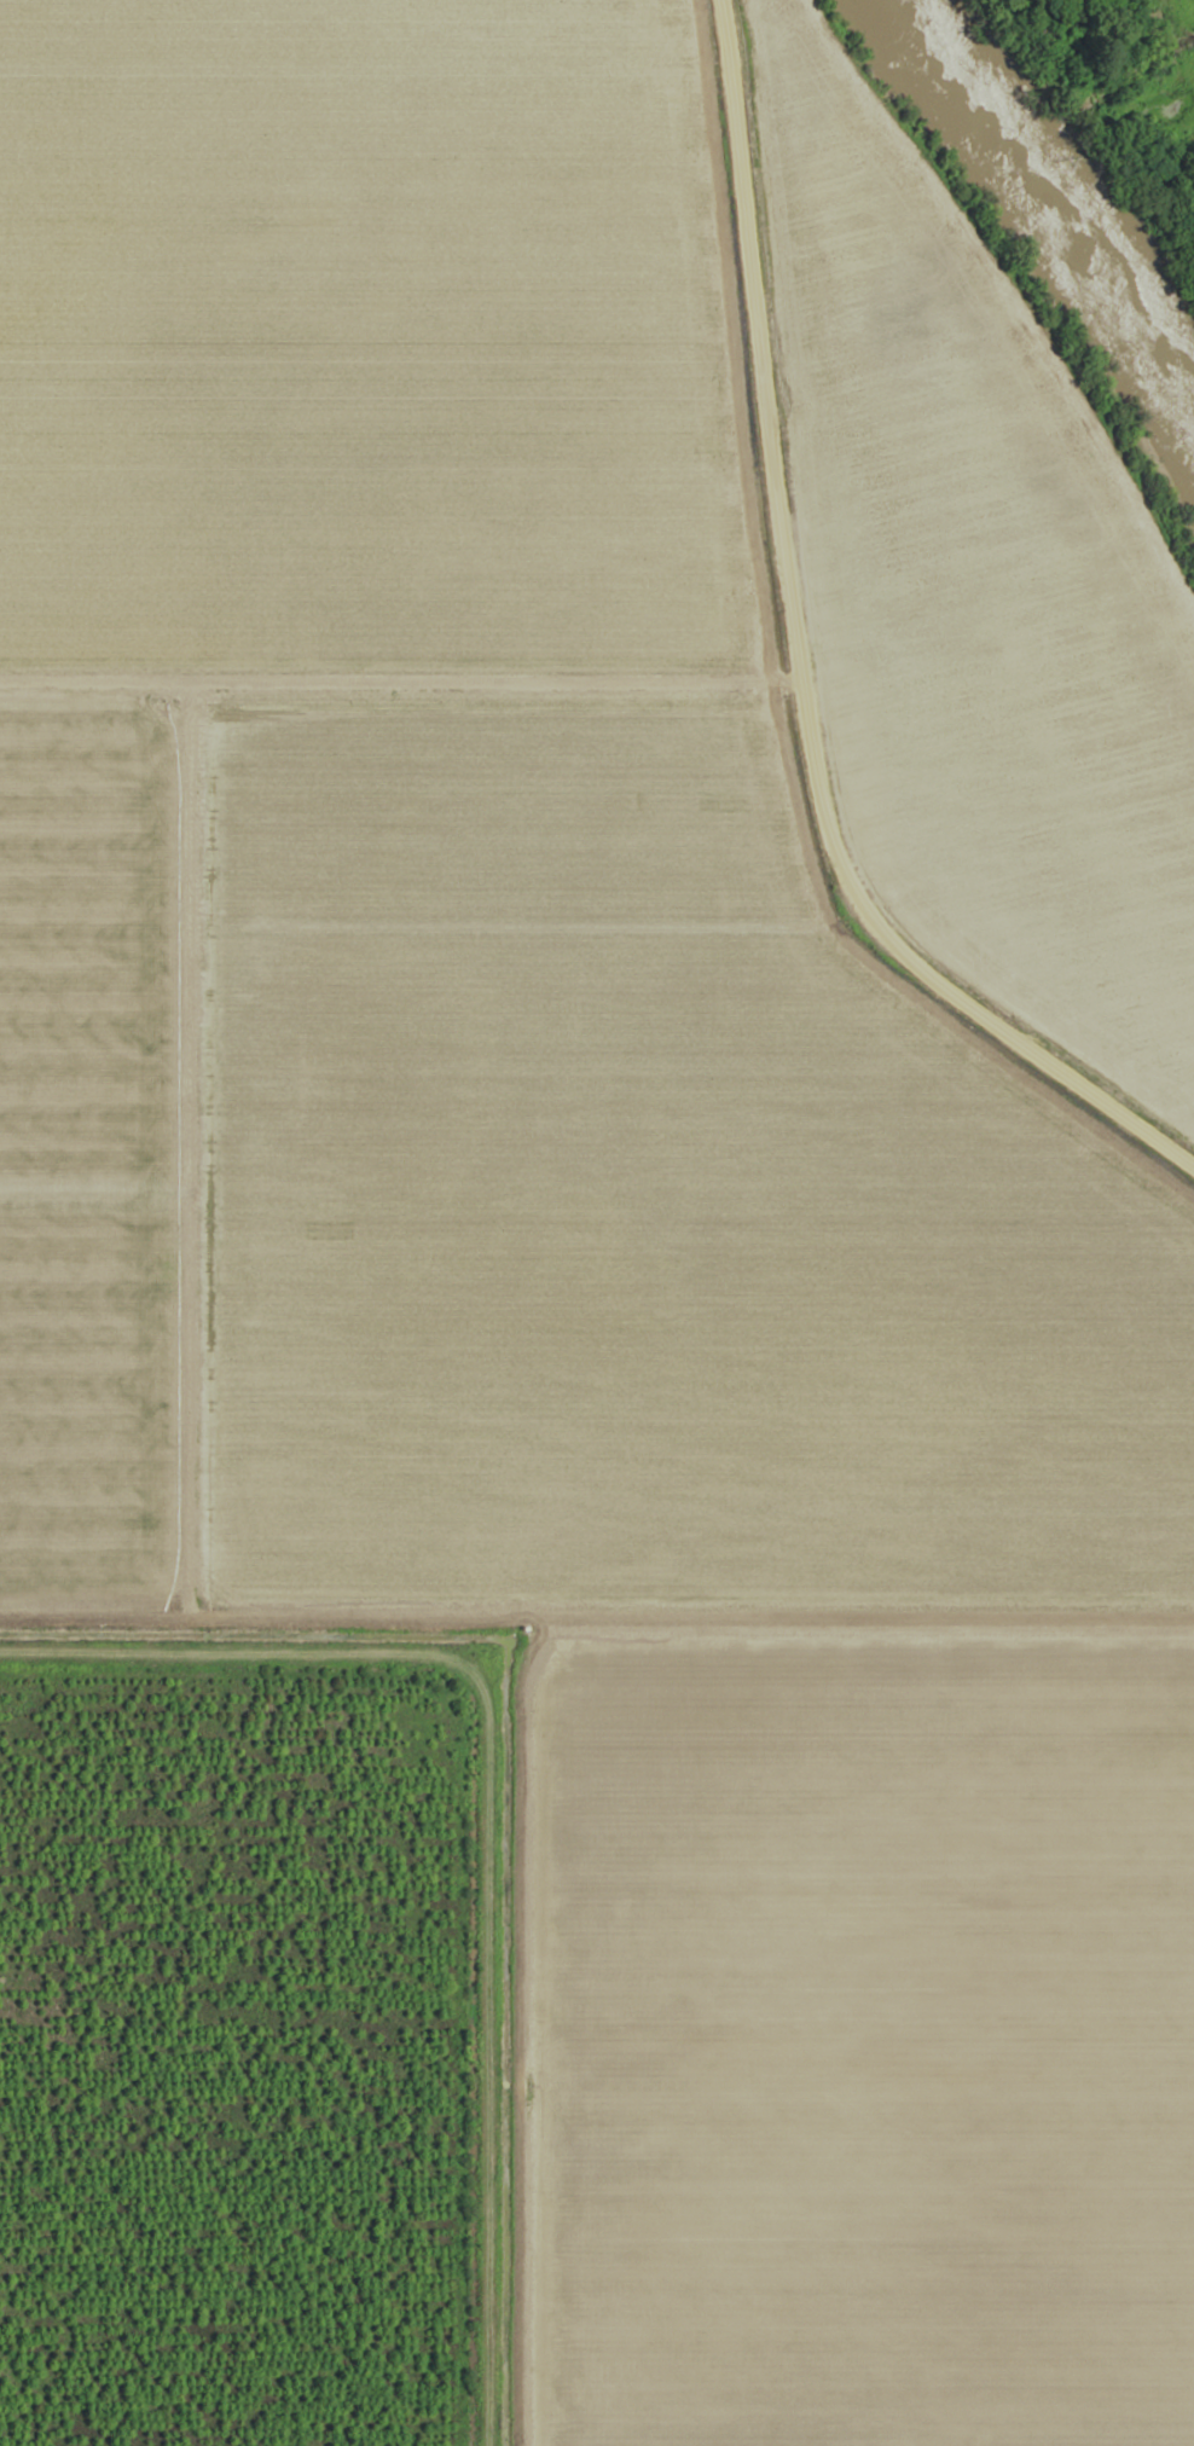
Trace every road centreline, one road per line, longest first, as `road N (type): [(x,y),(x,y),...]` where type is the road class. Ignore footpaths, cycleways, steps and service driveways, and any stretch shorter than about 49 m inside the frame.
road 1 (residential): [(1193,1218),(999,1099),(851,943),(777,800),(734,502),(691,0)]
road 2 (track): [(492,2445),(492,1764),(417,1696),(0,1688)]

